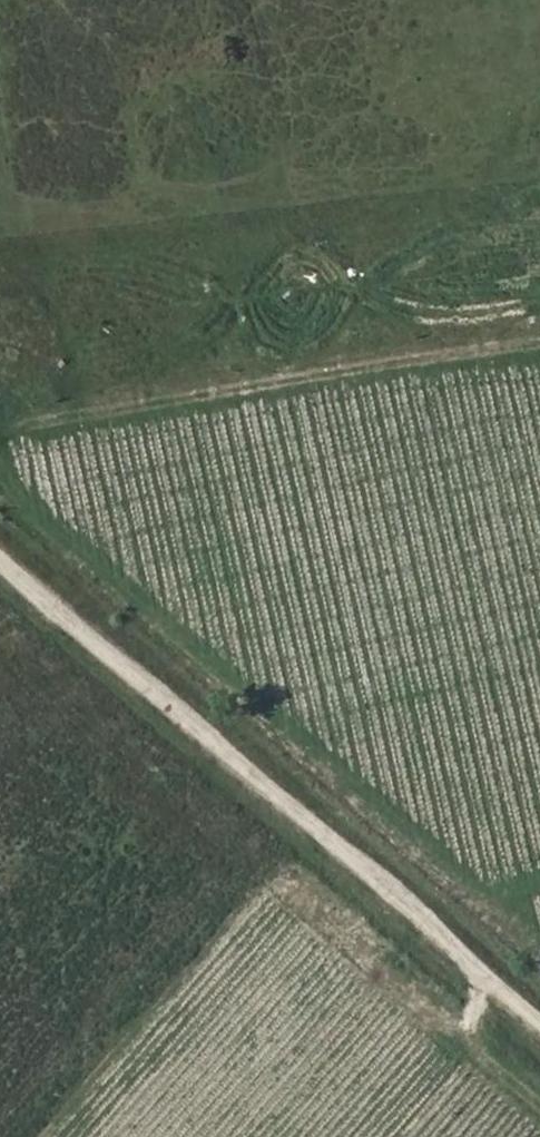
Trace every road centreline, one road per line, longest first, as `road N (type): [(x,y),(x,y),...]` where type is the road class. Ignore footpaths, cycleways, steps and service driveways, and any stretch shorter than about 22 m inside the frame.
road 1 (track): [(0,572),(539,1049)]

